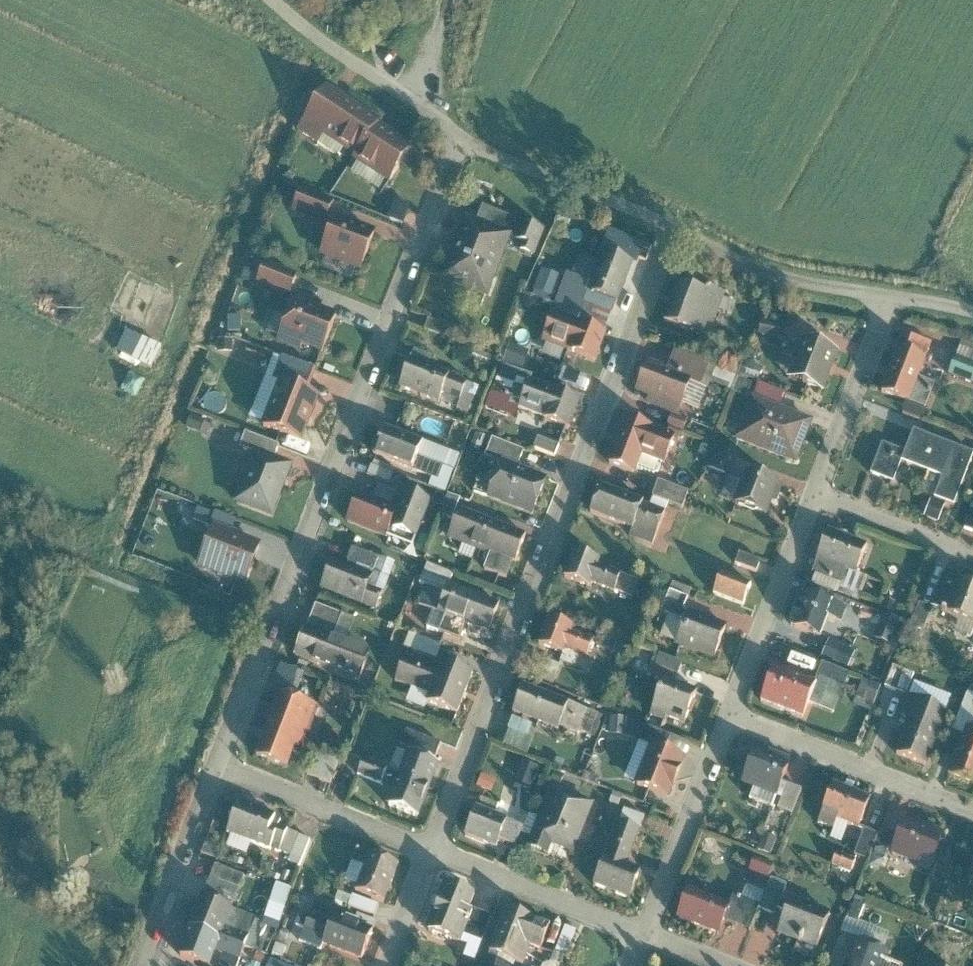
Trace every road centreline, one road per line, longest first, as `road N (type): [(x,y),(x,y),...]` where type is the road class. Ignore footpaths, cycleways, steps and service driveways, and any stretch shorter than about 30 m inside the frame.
road 1 (residential): [(429,853),(670,228)]
road 2 (residential): [(222,769),(462,144)]
road 3 (residential): [(731,720),(972,815)]
road 4 (unclassified): [(462,144),(268,0)]
road 5 (unclassified): [(894,300),(802,288),(670,228)]
road 6 (residential): [(644,940),(731,720)]
road 7 (residential): [(429,853),(644,940)]
road 8 (residential): [(731,720),(814,505)]
road 9 (unclassified): [(670,228),(462,144)]
road 10 (residential): [(222,769),(429,853)]
road 11 (residential): [(814,505),(894,300)]
road 12 (residential): [(146,965),(222,769)]
road 13 (residential): [(814,505),(972,561)]
road 14 (residential): [(385,965),(429,853)]

